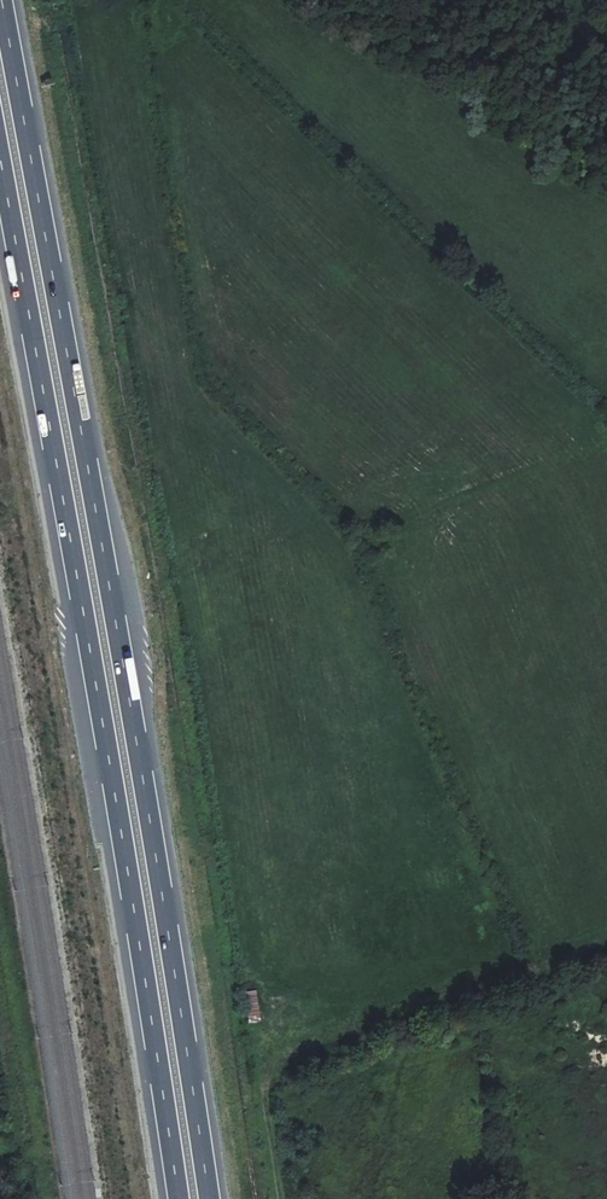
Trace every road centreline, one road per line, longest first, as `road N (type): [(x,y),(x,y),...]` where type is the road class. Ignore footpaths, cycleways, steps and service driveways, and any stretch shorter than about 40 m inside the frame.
road 1 (motorway): [(209,1198),(157,856),(2,0)]
road 2 (motorway): [(0,162),(178,1198)]

